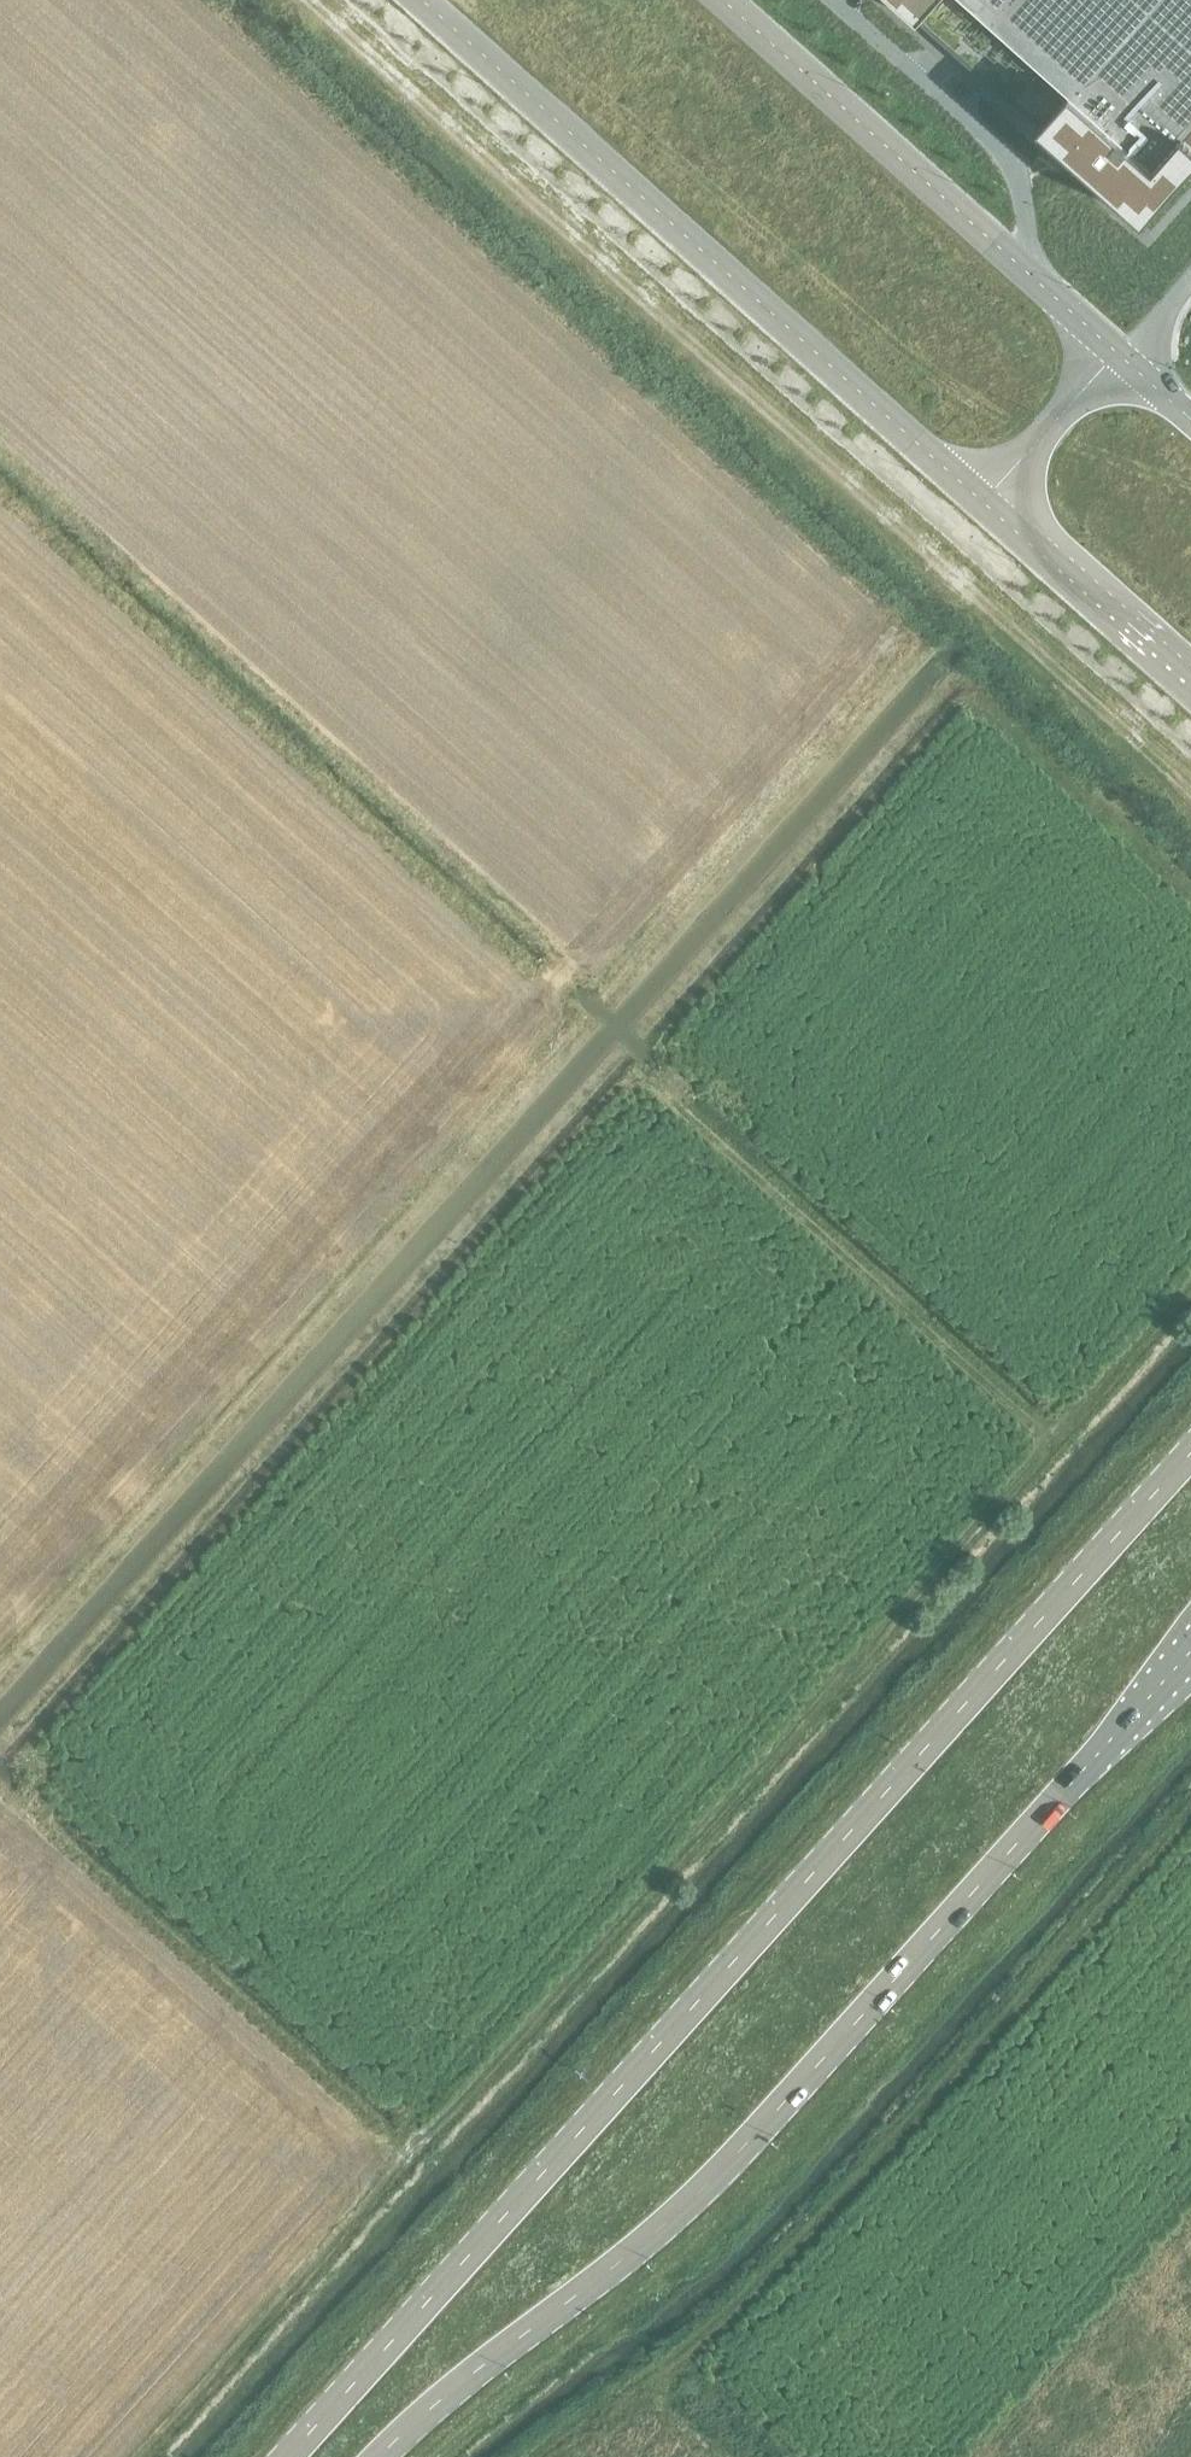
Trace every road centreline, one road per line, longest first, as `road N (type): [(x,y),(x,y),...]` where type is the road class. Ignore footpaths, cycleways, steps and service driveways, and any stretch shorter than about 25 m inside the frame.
road 1 (secondary): [(1190,1453),(288,2456)]
road 2 (secondary): [(373,2456),(683,2210),(1190,1648)]
road 3 (unclassified): [(419,0),(983,502)]
road 4 (unclassified): [(1117,352),(725,0)]
road 5 (unclassified): [(983,502),(1190,687)]
road 6 (unclassified): [(1117,352),(983,502)]

